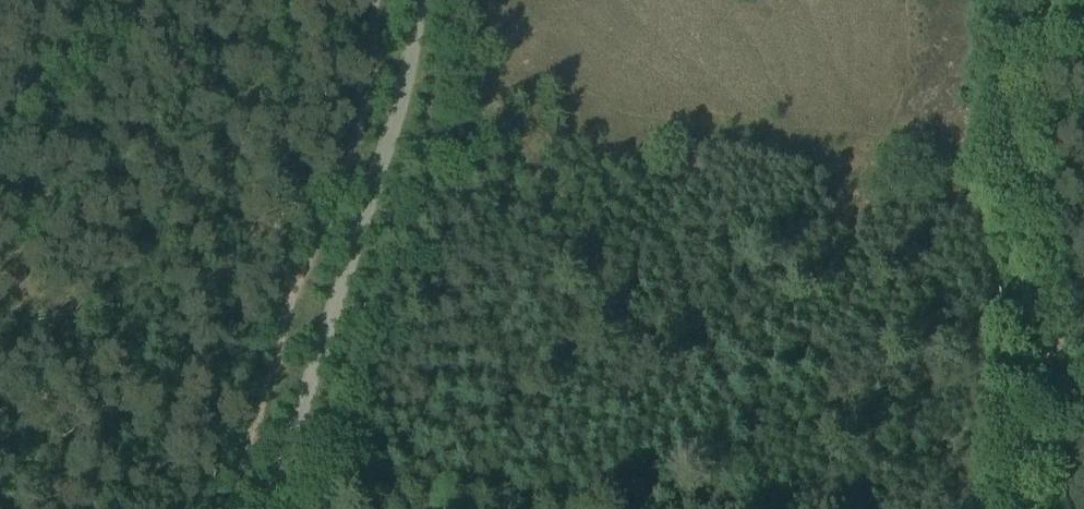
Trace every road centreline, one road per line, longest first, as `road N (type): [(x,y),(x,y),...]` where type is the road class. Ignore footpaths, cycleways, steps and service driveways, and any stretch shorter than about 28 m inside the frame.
road 1 (track): [(219,508),(272,380),(355,122),(383,0)]
road 2 (unclassified): [(267,508),(360,235),(418,0)]
road 3 (track): [(1033,508),(1017,0)]

